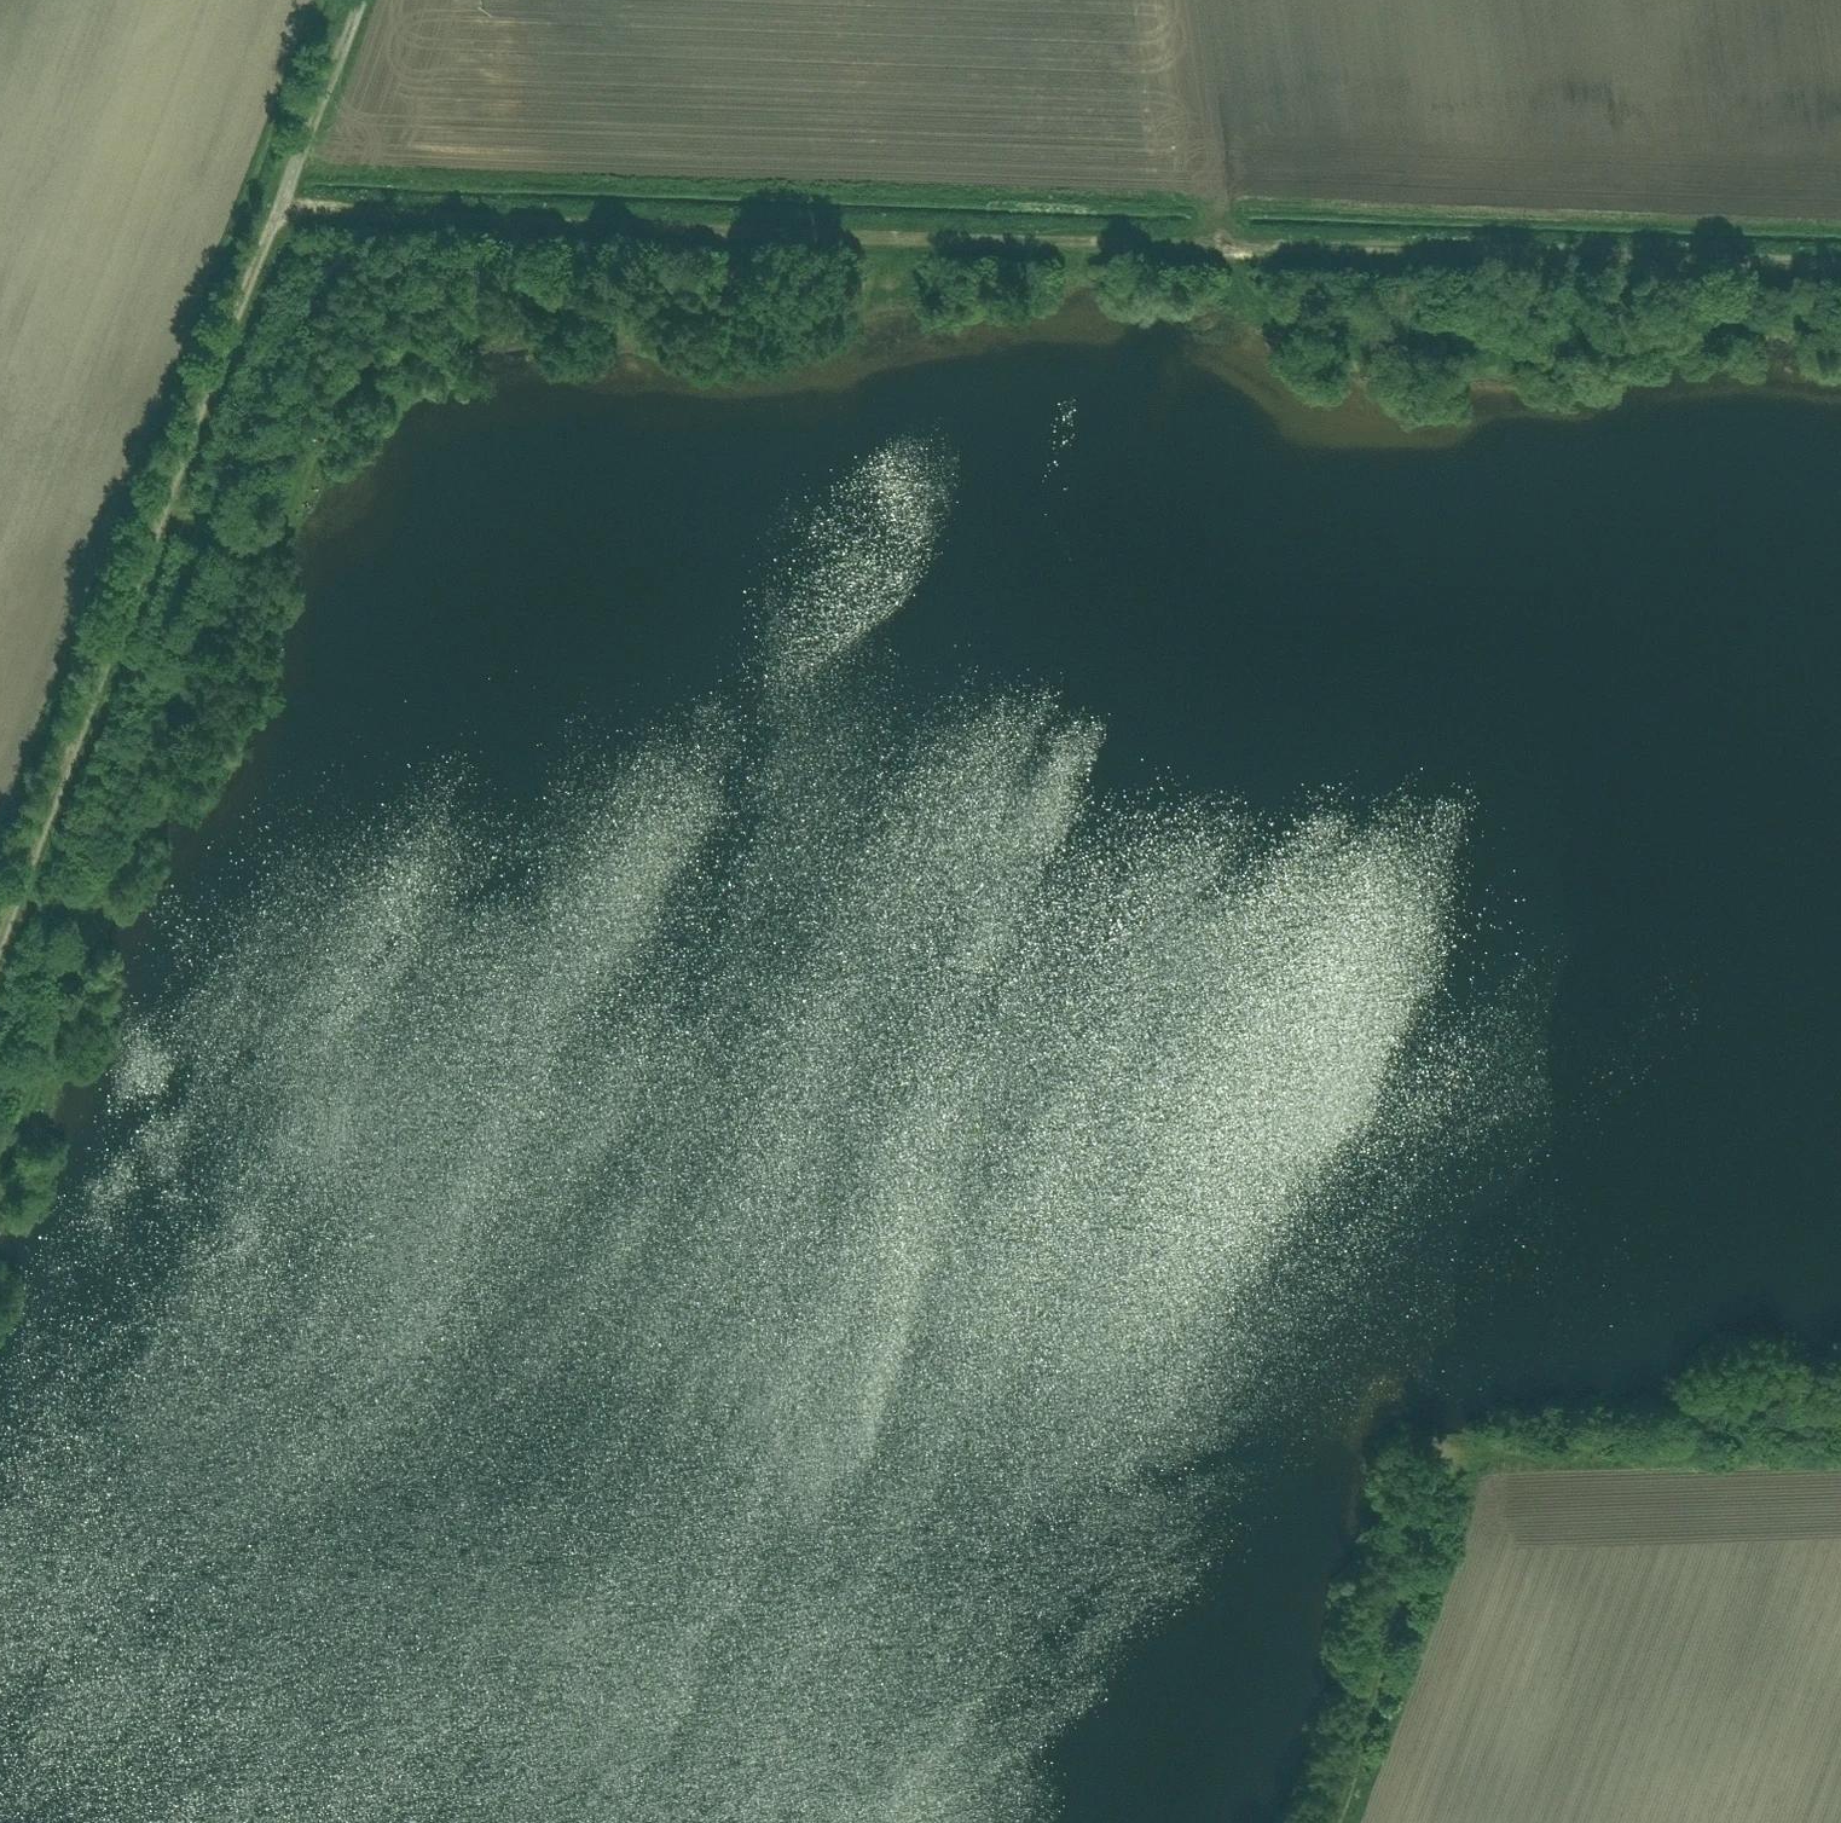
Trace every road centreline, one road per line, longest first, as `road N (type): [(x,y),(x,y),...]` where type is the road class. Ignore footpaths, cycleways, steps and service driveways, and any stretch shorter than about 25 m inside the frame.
road 1 (unclassified): [(274,211),(1840,270)]
road 2 (unclassified): [(0,934),(274,211)]
road 3 (unclassified): [(274,211),(354,0)]

